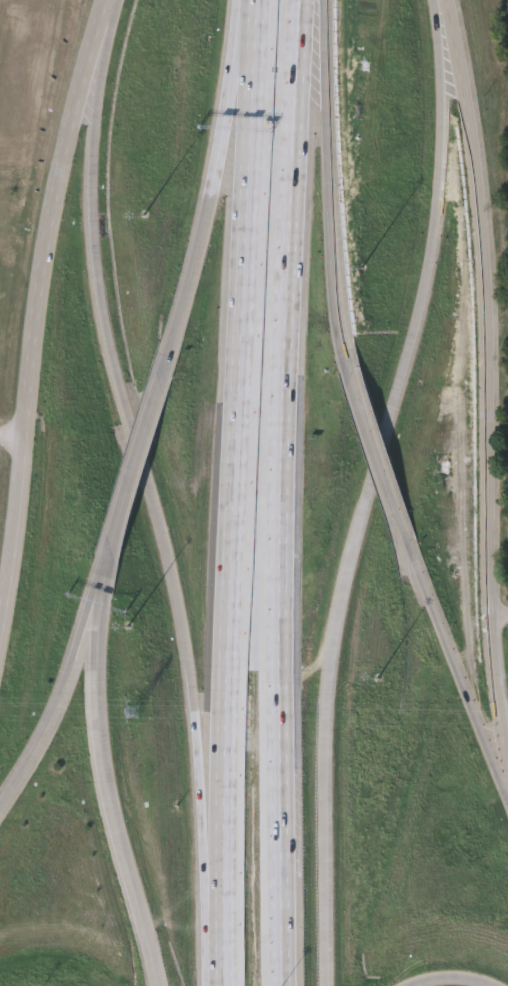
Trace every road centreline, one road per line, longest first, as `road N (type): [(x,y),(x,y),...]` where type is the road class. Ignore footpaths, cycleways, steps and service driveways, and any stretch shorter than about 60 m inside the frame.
road 1 (motorway): [(289,985),(288,485),(307,0)]
road 2 (motorway): [(251,0),(219,930)]
road 3 (motorway): [(93,46),(98,252),(113,352),(174,579),(206,749),(219,930)]
road 4 (secondary): [(507,756),(486,586),(486,263),(448,0)]
road 5 (motorway): [(331,653),(438,209),(442,0)]
road 6 (secondary): [(108,0),(41,244),(0,612)]
road 7 (motorway): [(107,569),(104,740),(161,985)]
road 8 (motorway): [(347,366),(325,225),(321,0)]
road 9 (motorway): [(242,0),(225,144),(171,348)]
road 10 (motorway): [(330,985),(331,653)]
road 11 (motorway): [(507,794),(411,561)]
road 12 (motorway): [(171,348),(107,569)]
road 13 (motorway): [(411,561),(347,366)]
road 14 (motorway): [(107,569),(59,705)]
road 15 (motorway): [(59,705),(0,811)]

